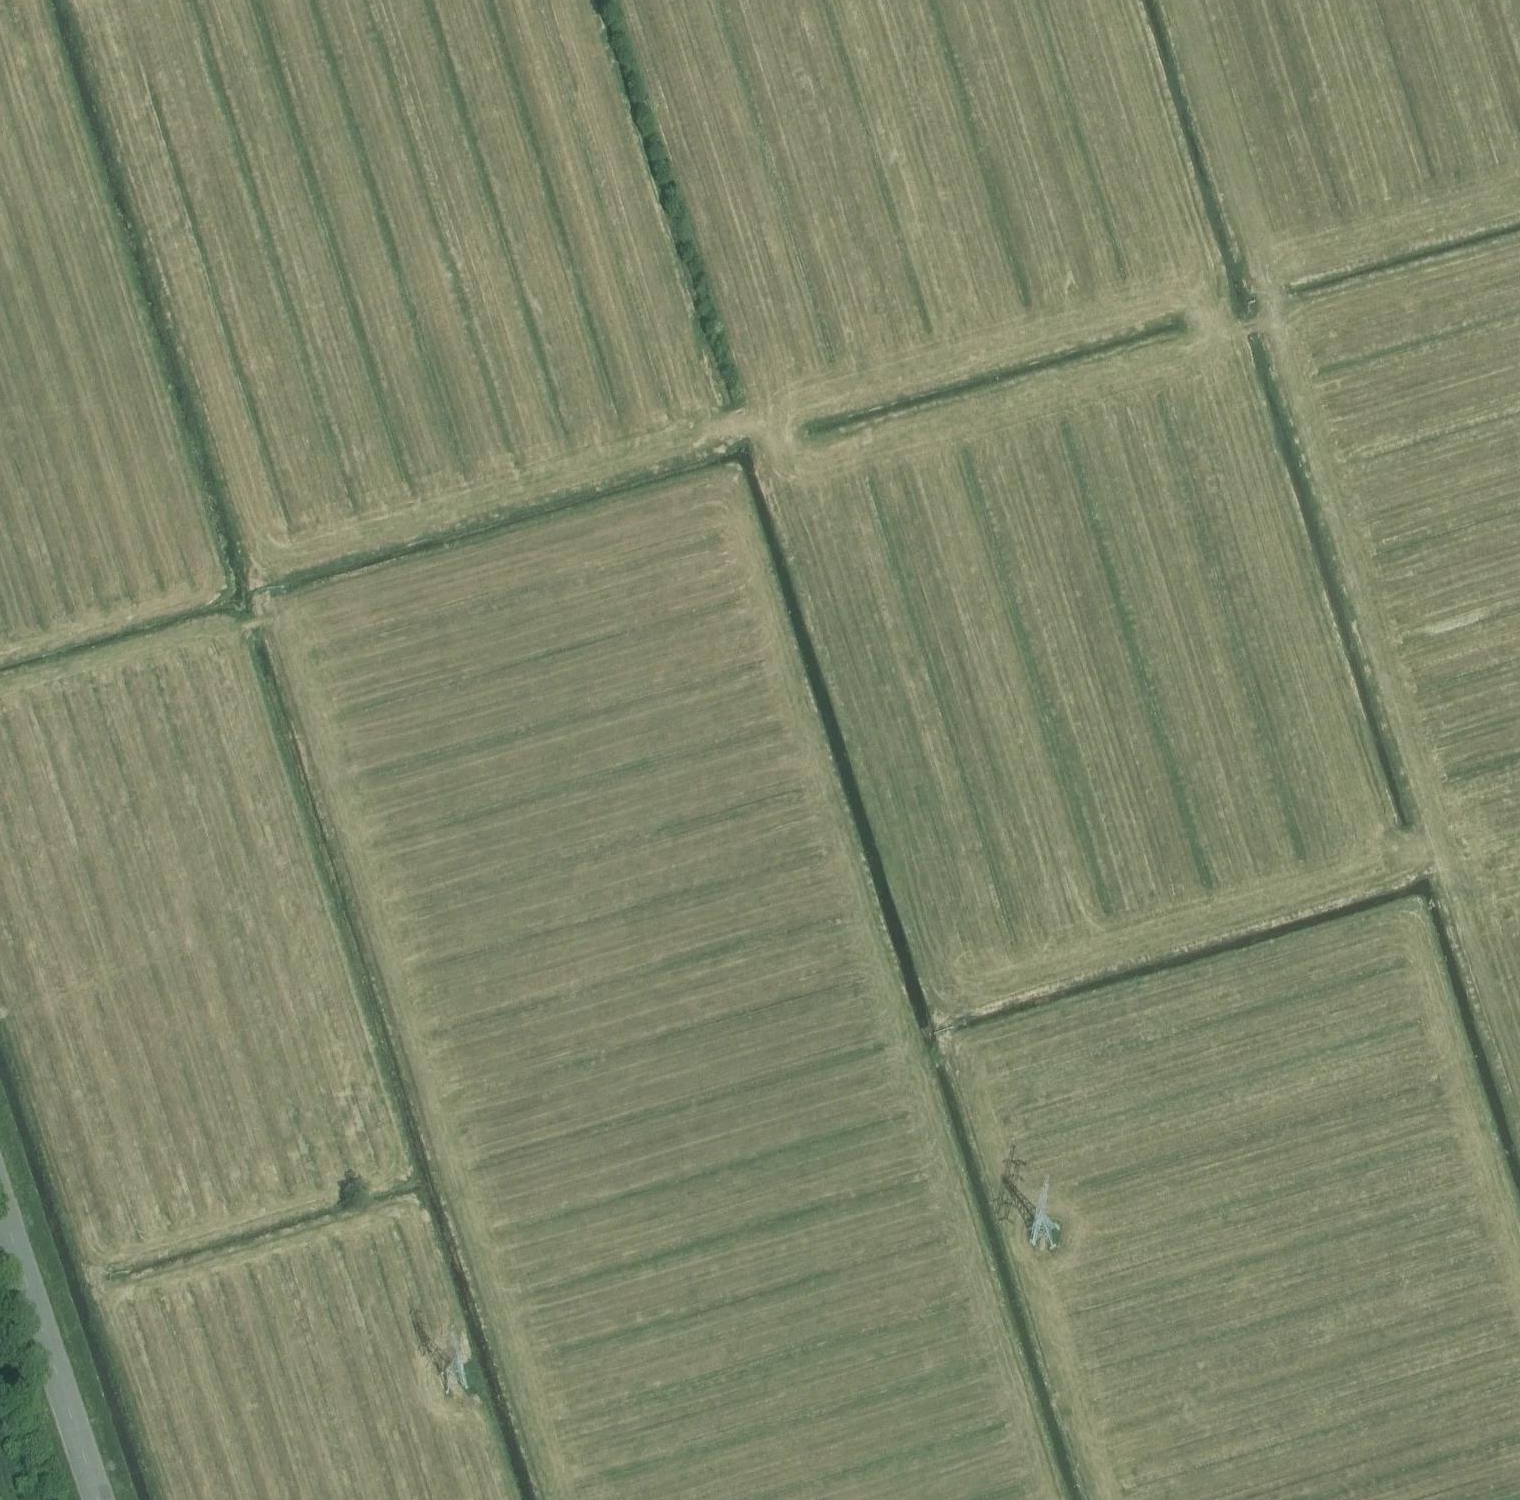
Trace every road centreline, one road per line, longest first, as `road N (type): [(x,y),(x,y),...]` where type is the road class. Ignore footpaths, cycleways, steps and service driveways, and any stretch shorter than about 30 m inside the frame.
road 1 (unclassified): [(101,1499),(0,1191)]

